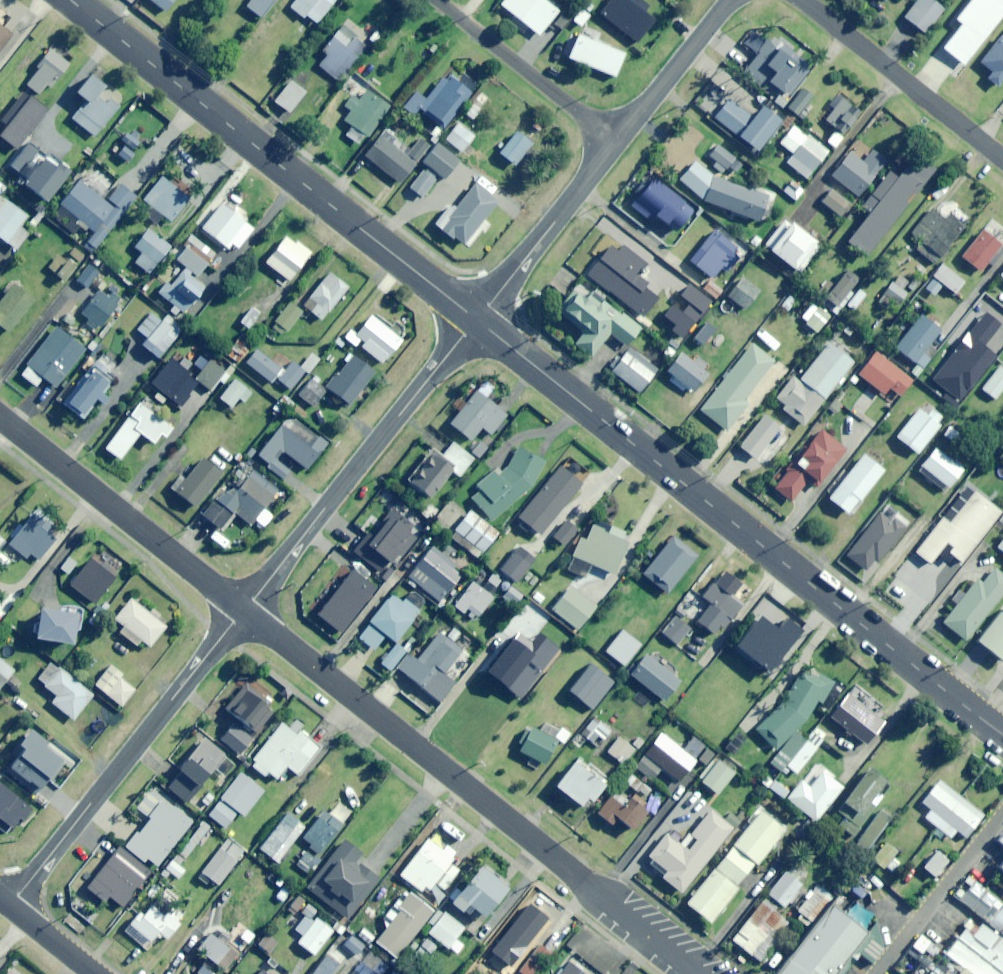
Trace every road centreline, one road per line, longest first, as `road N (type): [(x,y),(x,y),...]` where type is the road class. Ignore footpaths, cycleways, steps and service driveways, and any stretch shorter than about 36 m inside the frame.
road 1 (secondary): [(474,318),(1002,733)]
road 2 (unclassified): [(243,609),(698,973)]
road 3 (secondary): [(72,0),(474,318)]
road 4 (residential): [(11,903),(243,609)]
road 5 (residential): [(243,609),(474,318)]
road 6 (unclassified): [(0,418),(243,609)]
road 7 (residential): [(798,0),(1002,162)]
road 8 (residential): [(613,141),(432,0)]
road 9 (residential): [(474,318),(613,141)]
road 10 (residential): [(613,141),(725,0)]

